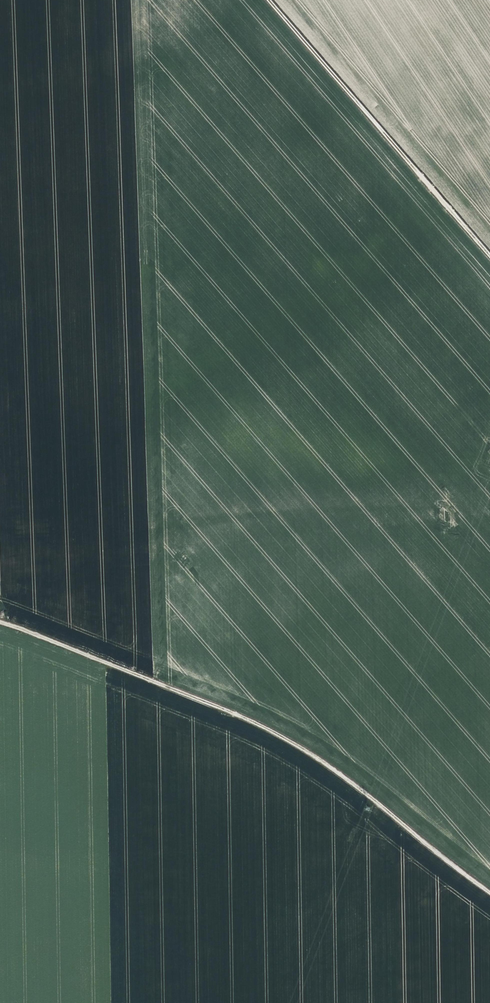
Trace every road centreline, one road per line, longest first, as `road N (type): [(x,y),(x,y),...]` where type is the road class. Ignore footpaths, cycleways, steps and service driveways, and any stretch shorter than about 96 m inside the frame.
road 1 (track): [(489,893),(326,764),(254,722),(0,622)]
road 2 (track): [(489,255),(269,0)]

